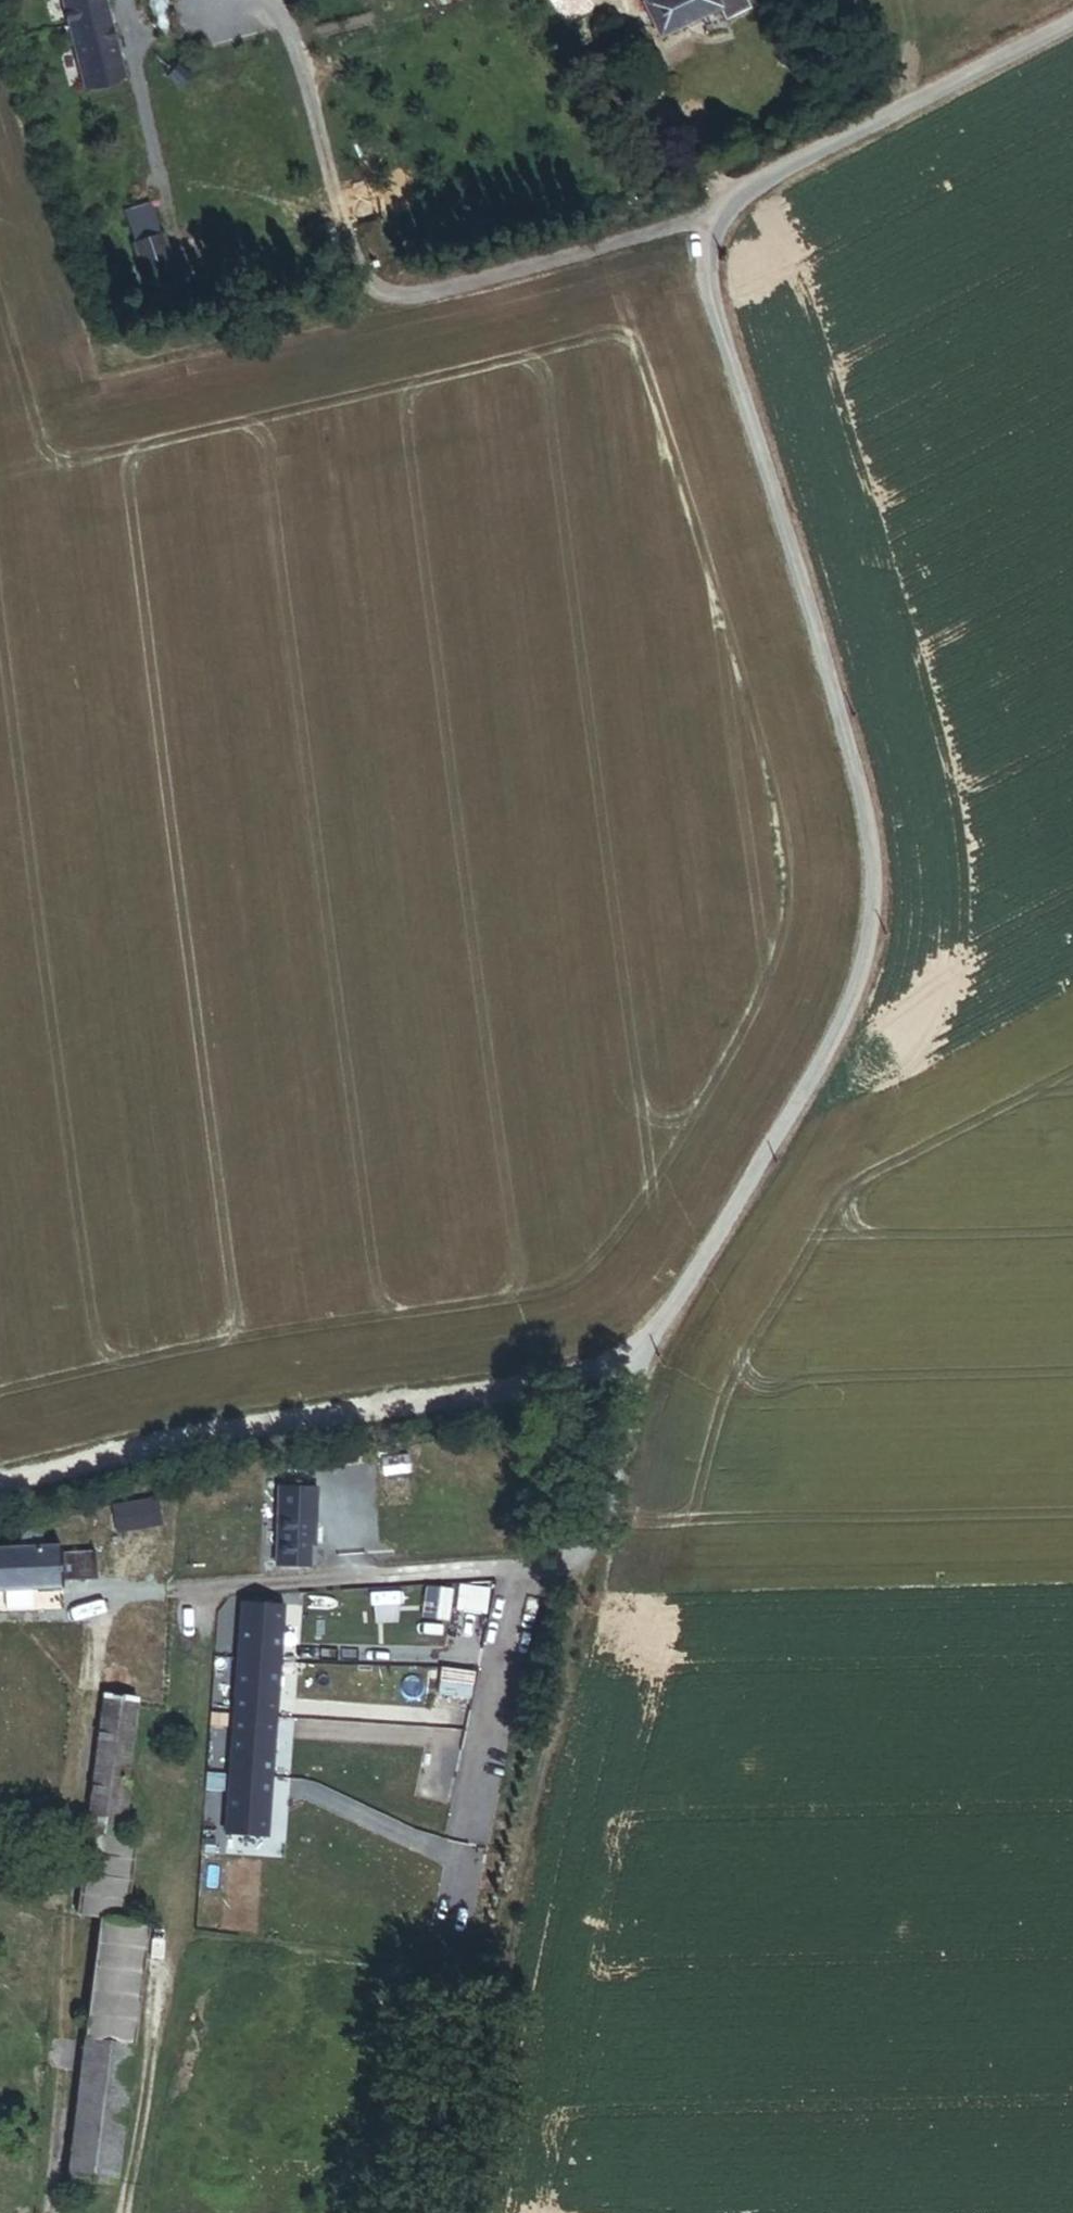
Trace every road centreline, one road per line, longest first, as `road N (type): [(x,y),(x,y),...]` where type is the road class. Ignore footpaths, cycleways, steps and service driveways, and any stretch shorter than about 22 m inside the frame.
road 1 (unclassified): [(643,1352),(859,986),(874,877),(869,819),(708,288),(706,250),(723,215),(757,185),(1072,19)]

